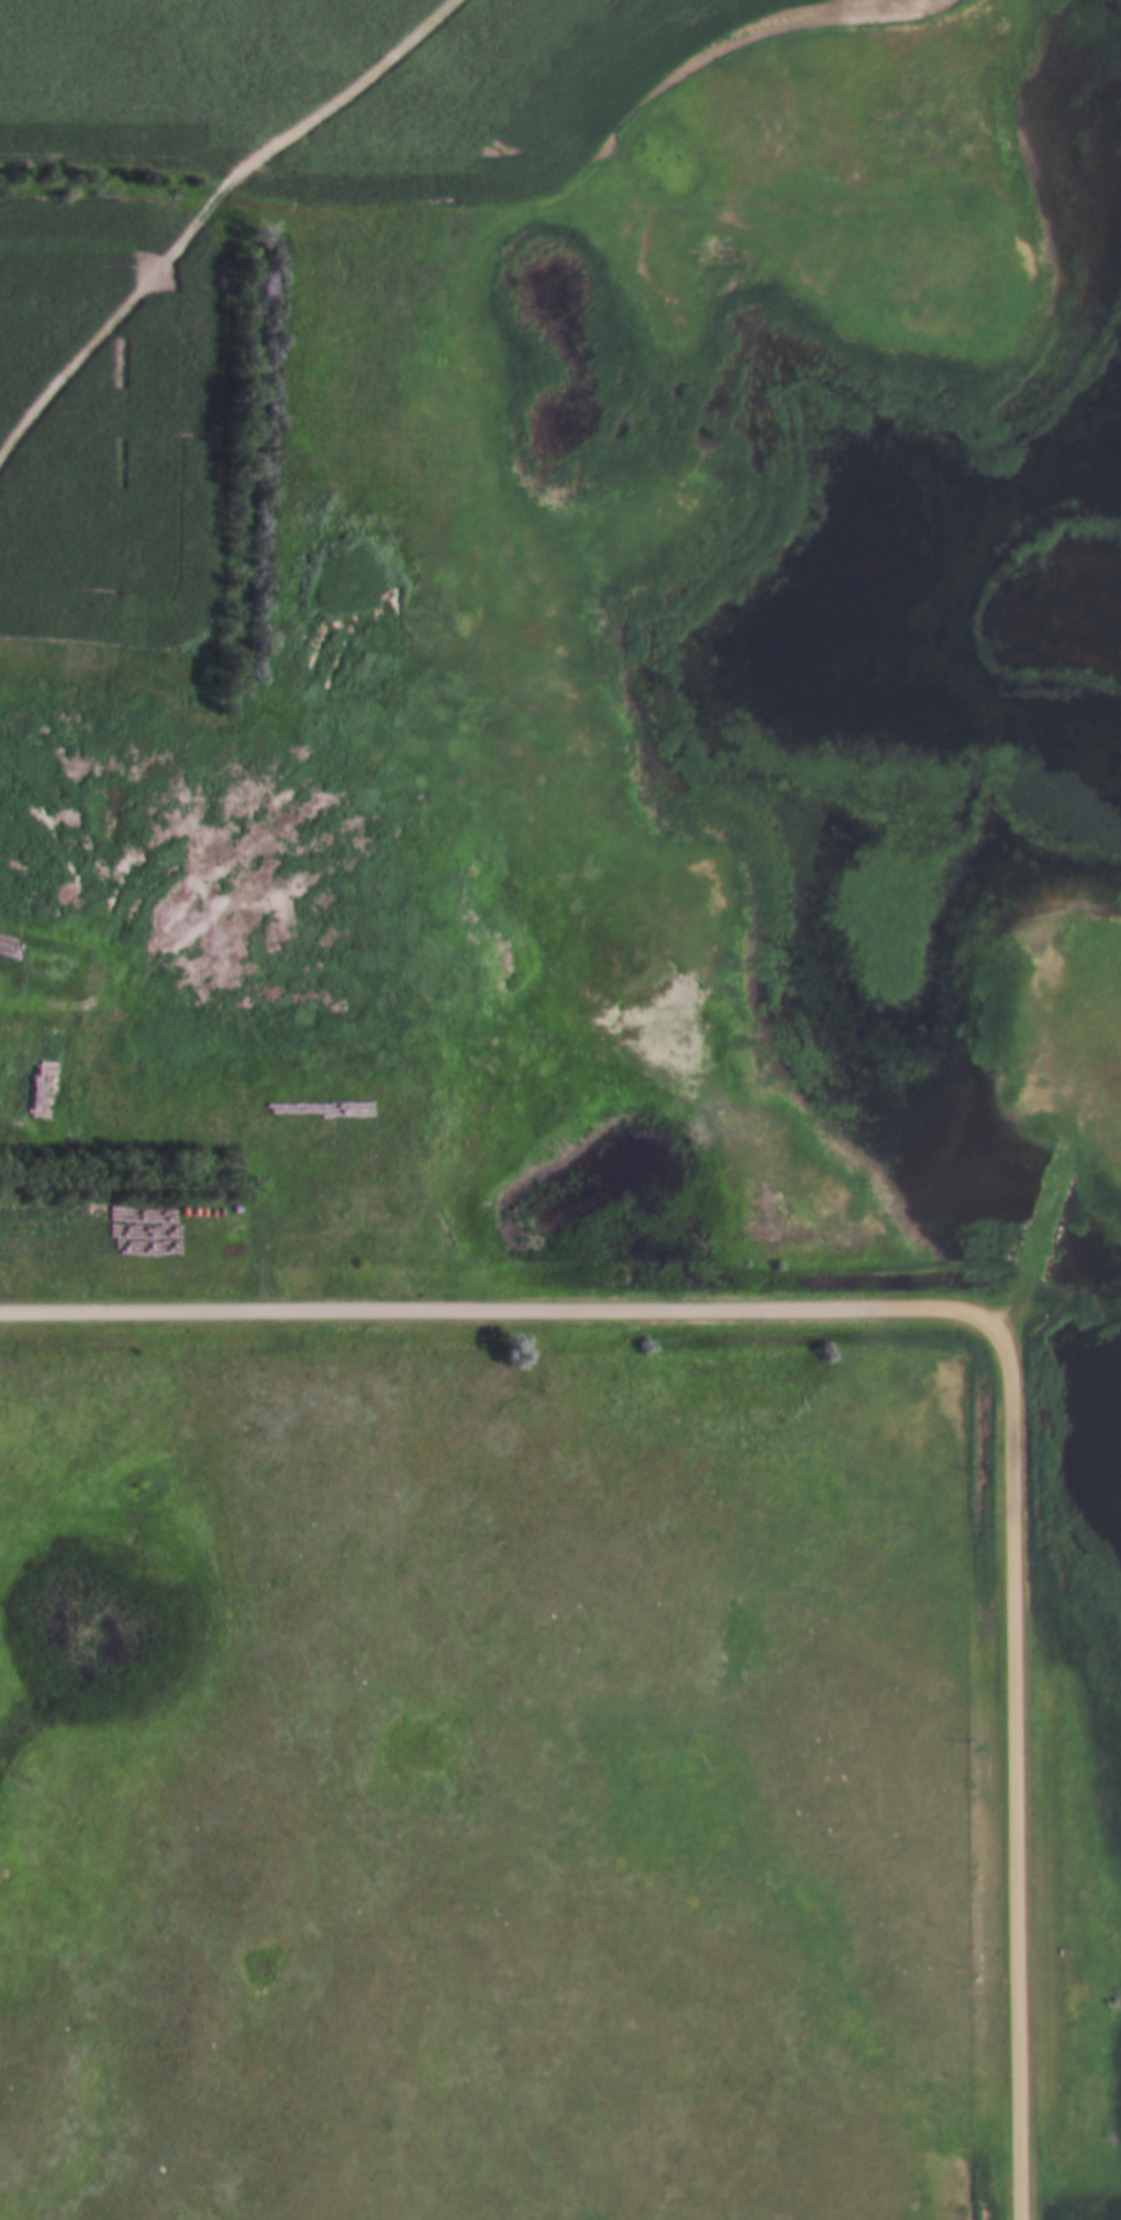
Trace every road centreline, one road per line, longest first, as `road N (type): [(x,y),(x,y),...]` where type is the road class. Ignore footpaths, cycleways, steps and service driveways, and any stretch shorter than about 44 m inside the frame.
road 1 (residential): [(991,1322),(950,1303),(0,1308)]
road 2 (residential): [(1020,2219),(1010,1391),(1007,1350),(991,1322)]
road 3 (track): [(0,468),(200,225),(233,174),(414,40),(455,0)]

